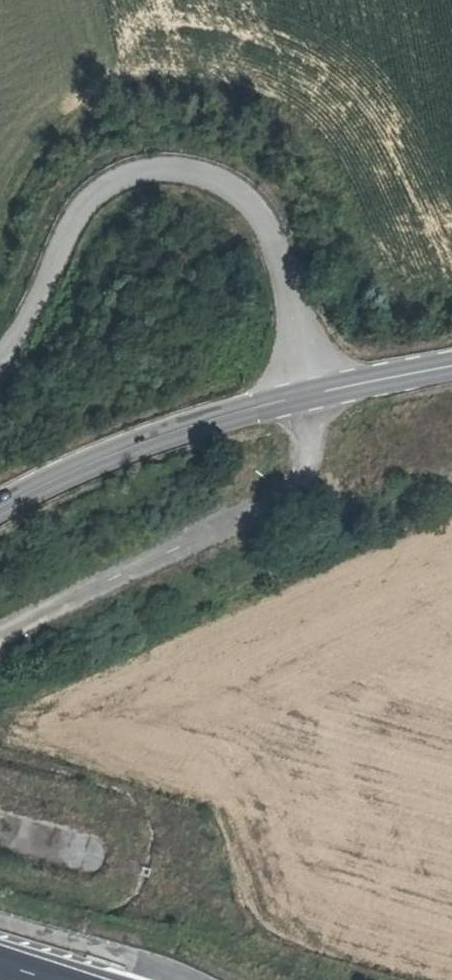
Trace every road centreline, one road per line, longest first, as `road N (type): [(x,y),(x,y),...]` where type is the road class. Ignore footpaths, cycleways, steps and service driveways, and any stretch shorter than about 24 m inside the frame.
road 1 (unclassified): [(309,400),(296,286),(273,224),(229,175),(173,164),(129,168),(96,190),(18,346),(0,364)]
road 2 (track): [(0,638),(293,489),(306,451),(309,400)]
road 3 (secondary): [(0,513),(124,453),(309,400)]
road 4 (track): [(0,879),(104,897),(124,865),(119,832),(86,810),(0,784)]
road 5 (secondary): [(309,400),(451,375)]

